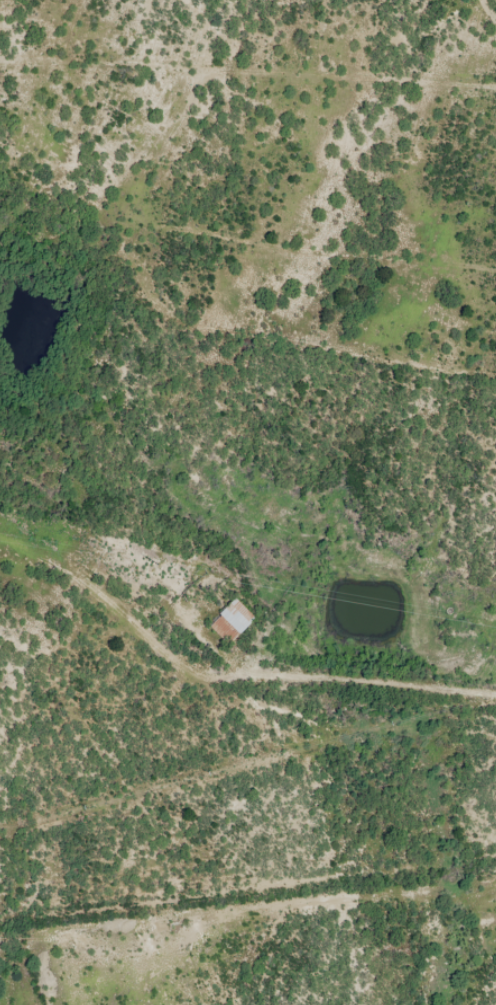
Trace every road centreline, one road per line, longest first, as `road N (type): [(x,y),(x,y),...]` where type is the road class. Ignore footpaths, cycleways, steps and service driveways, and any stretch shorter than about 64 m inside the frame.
road 1 (residential): [(37,500),(255,654),(435,686),(495,674)]
road 2 (residential): [(495,266),(0,146)]

